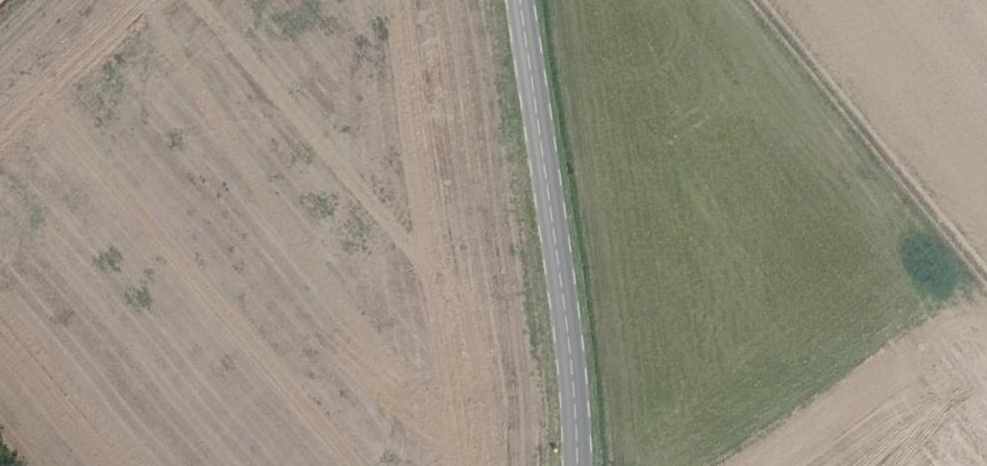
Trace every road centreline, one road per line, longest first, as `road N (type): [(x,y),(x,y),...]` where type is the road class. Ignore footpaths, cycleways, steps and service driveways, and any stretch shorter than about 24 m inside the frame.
road 1 (secondary): [(576,465),(565,316),(520,0)]
road 2 (track): [(757,0),(986,284)]

